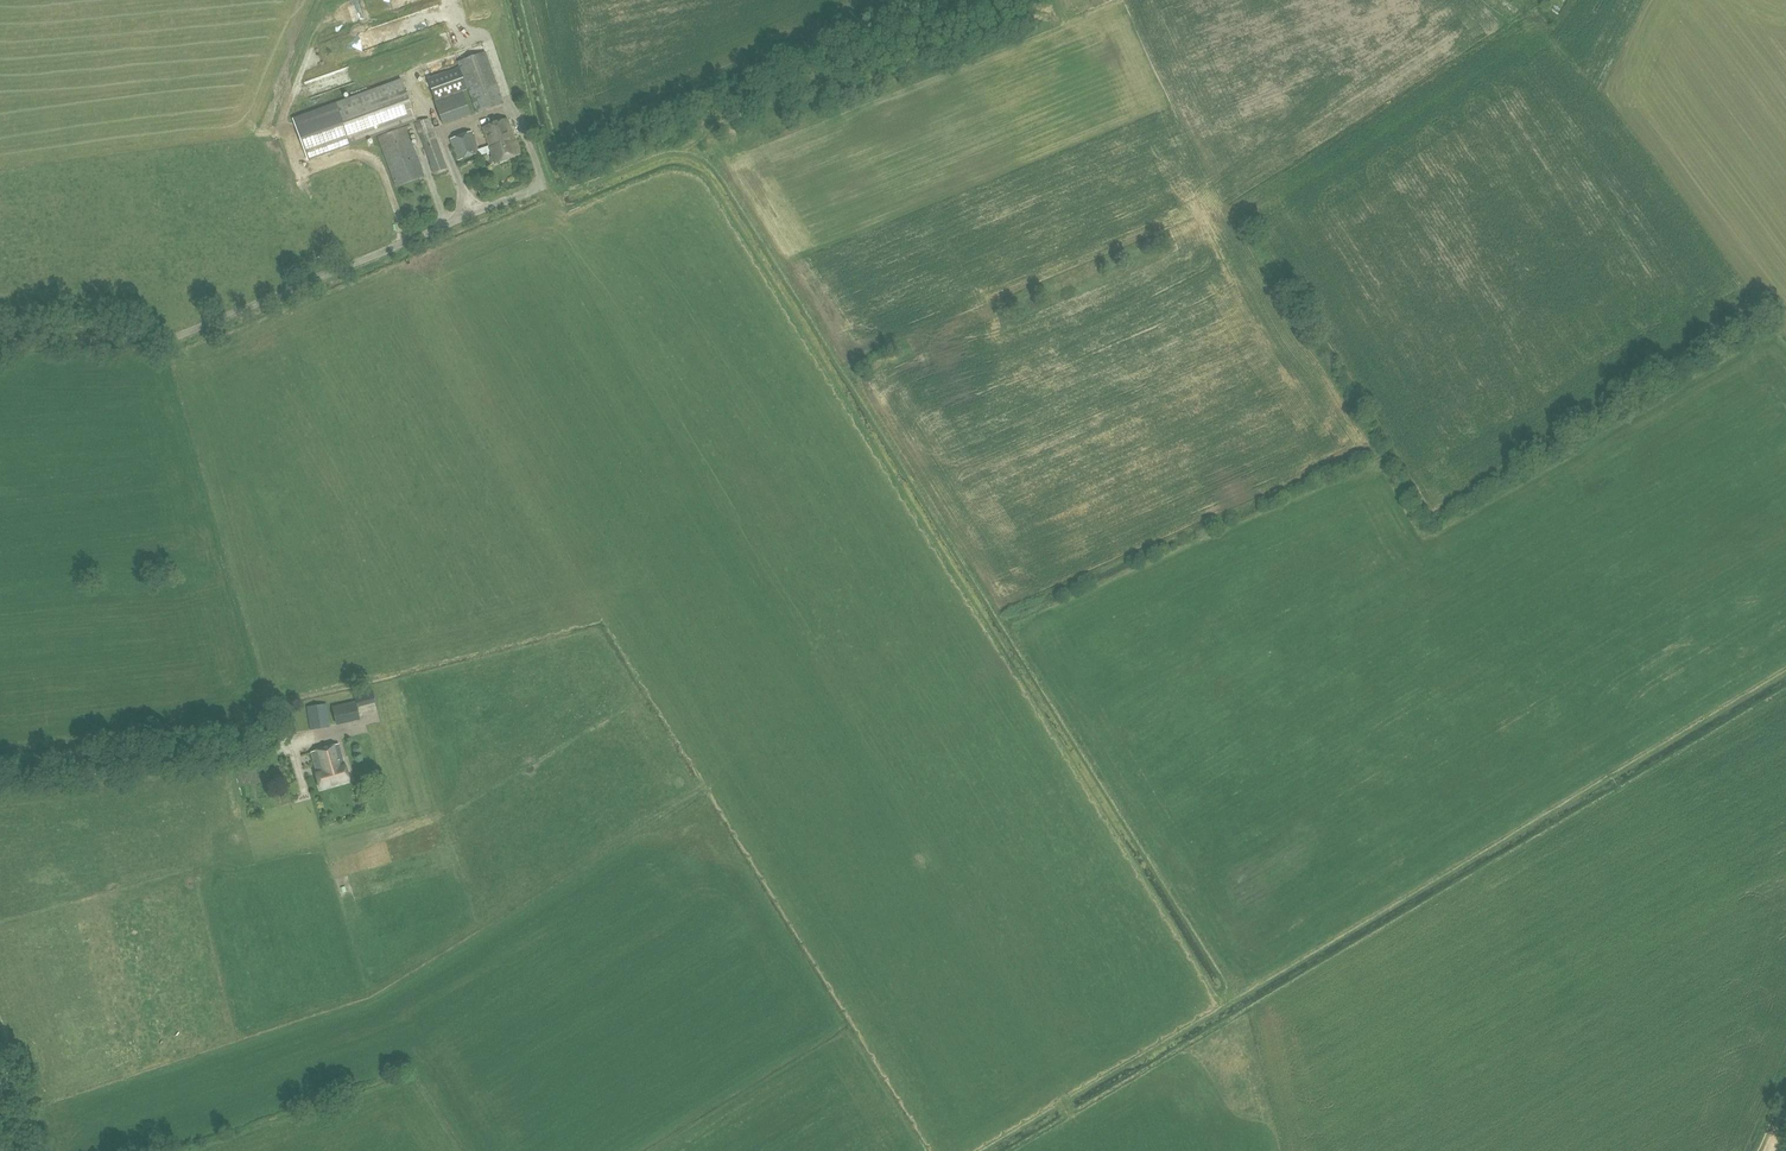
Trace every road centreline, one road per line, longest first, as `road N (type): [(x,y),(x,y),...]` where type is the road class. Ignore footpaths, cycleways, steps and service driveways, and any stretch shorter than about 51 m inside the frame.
road 1 (unclassified): [(0,340),(201,331),(540,187),(528,138)]
road 2 (track): [(1001,0),(705,120)]
road 3 (unclassified): [(0,776),(262,748)]

